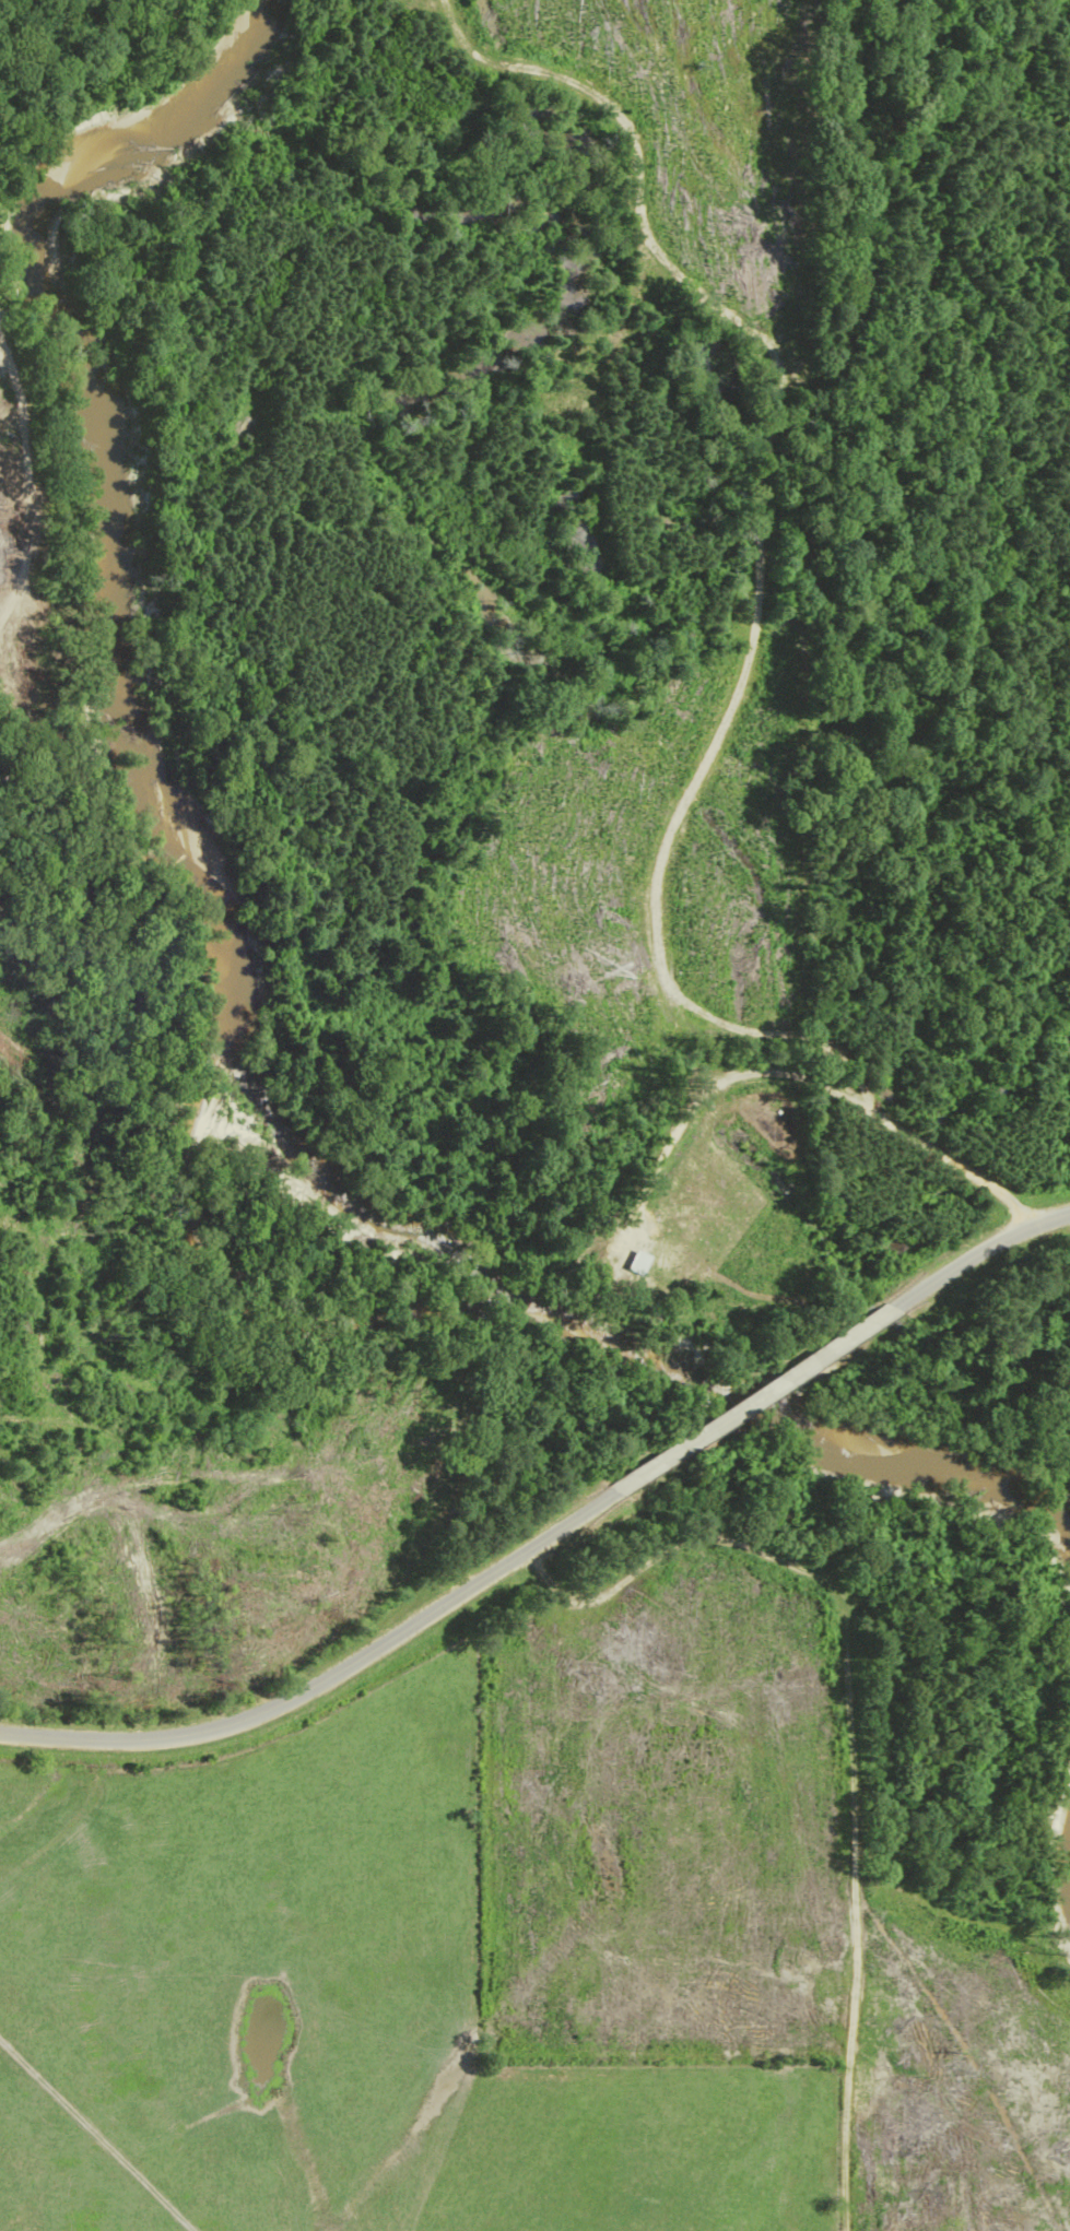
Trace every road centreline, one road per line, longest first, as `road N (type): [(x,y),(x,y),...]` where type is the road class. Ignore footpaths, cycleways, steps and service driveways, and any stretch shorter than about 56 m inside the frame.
road 1 (residential): [(0,1735),(148,1740),(222,1728),(284,1703),(613,1495)]
road 2 (residential): [(613,1495),(887,1309)]
road 3 (residential): [(887,1309),(1008,1236),(1069,1215)]

